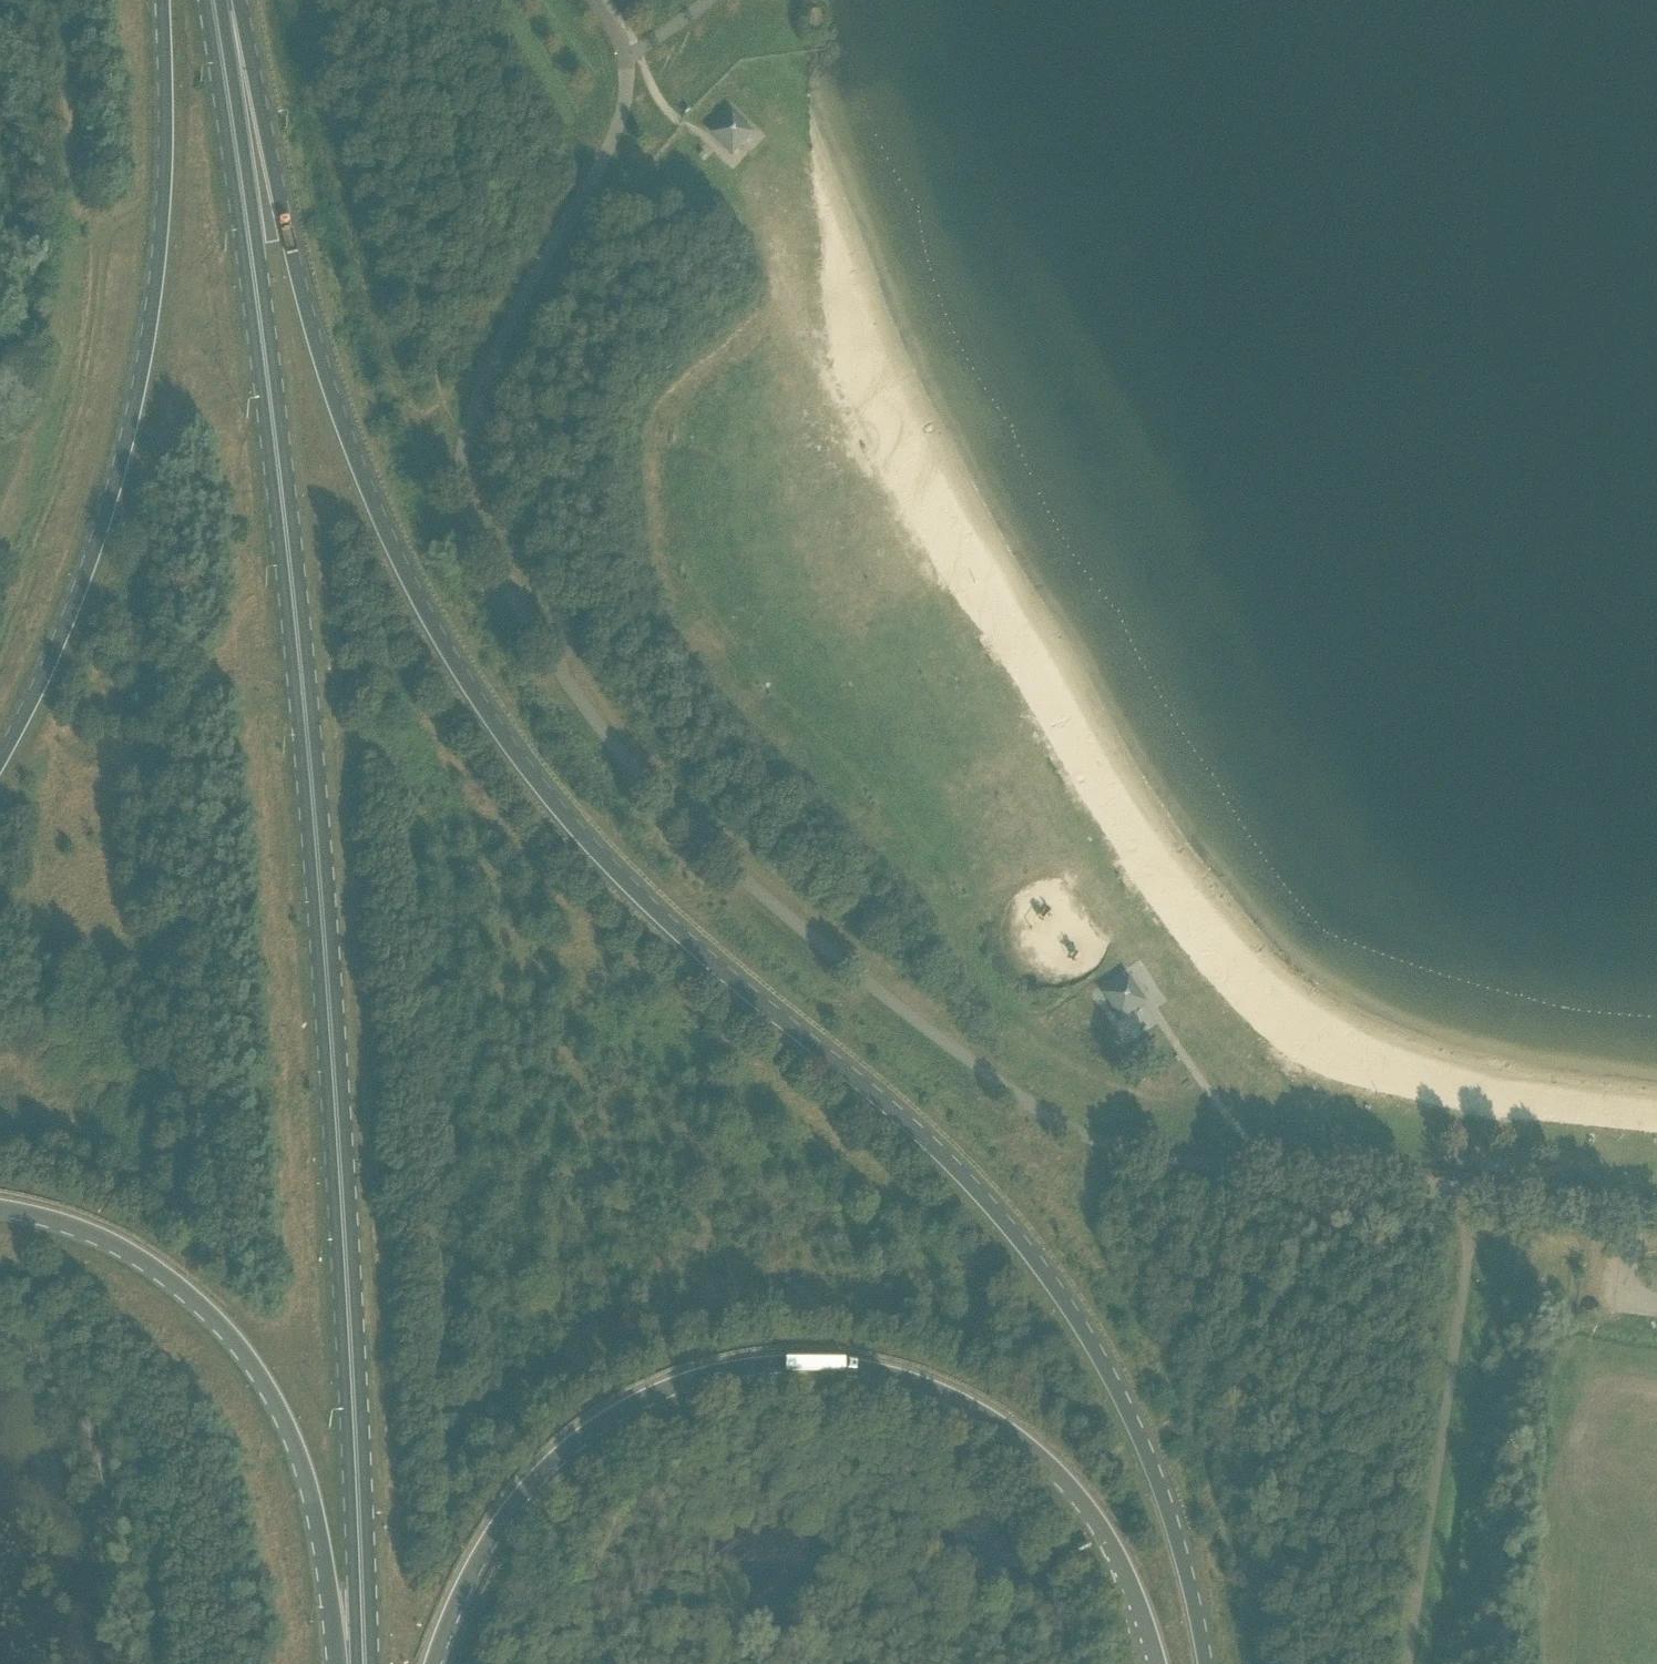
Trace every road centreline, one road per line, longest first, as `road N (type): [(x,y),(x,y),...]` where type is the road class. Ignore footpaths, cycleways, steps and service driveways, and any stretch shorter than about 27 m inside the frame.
road 1 (primary): [(1205,1663),(1183,1560),(1143,1449),(1049,1279),(887,1104),(699,954),(588,845),(454,665),(345,430),(299,283),(229,0)]
road 2 (primary): [(213,0),(275,428),(308,814),(358,1663)]
road 3 (primary): [(433,1663),(498,1528),(584,1437),(699,1378),(804,1365),(914,1385),(978,1414),(1035,1453),(1083,1503),(1116,1556),(1149,1663)]
road 4 (primary): [(165,0),(168,151),(143,382),(78,597),(0,762)]
road 5 (primary): [(0,1209),(54,1221),(132,1254),(216,1319),(243,1352),(304,1470),(343,1663)]

